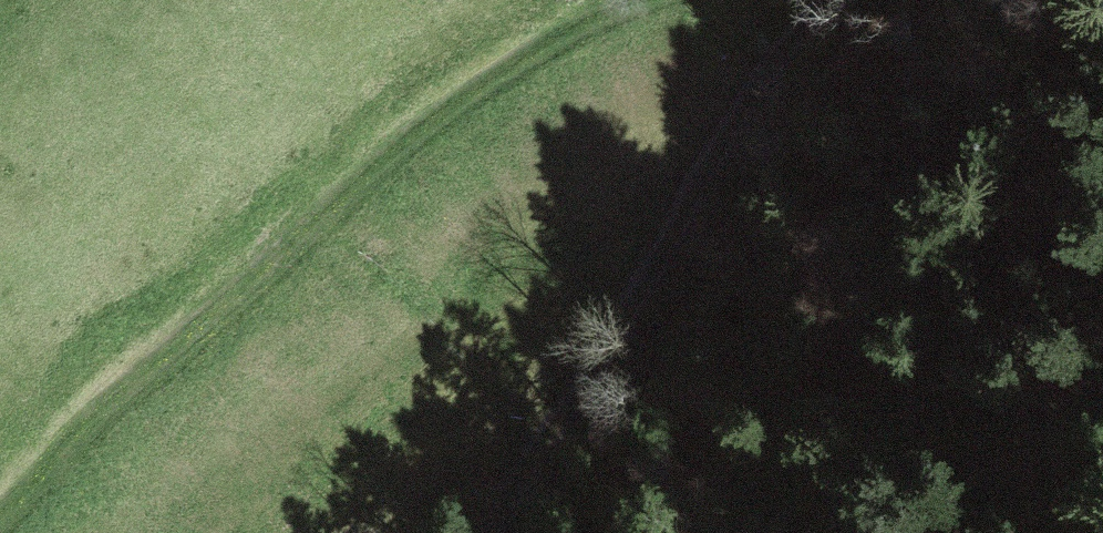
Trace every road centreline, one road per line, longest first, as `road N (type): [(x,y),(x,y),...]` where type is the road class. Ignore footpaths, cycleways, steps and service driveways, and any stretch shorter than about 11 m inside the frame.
road 1 (track): [(498,532),(546,437),(589,378),(784,43),(833,0)]
road 2 (track): [(656,0),(461,103),(251,277)]
road 3 (track): [(969,532),(1102,354)]

